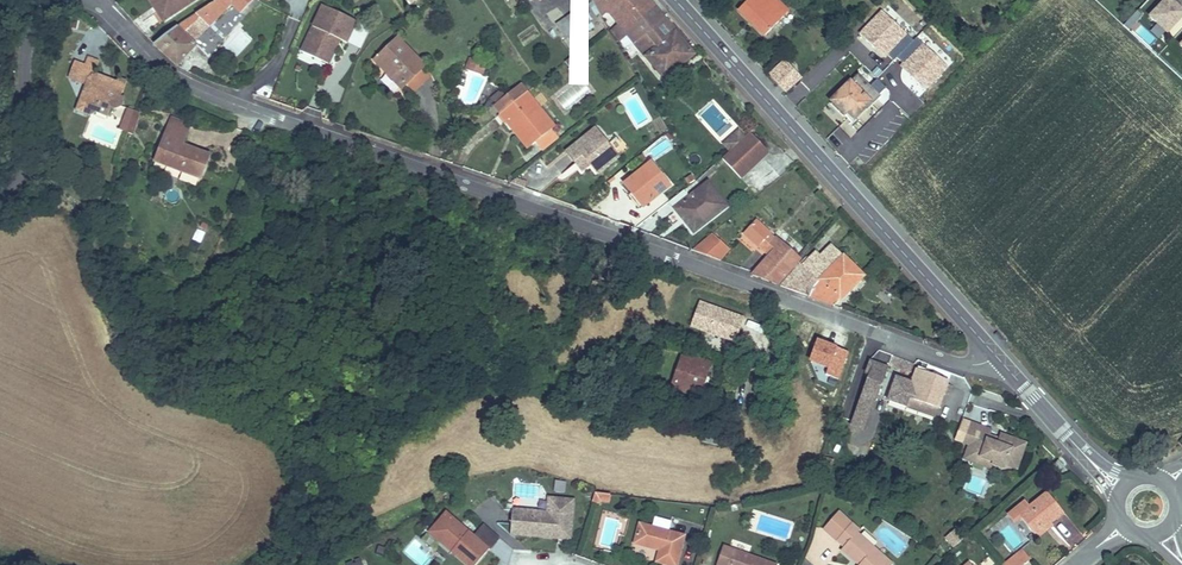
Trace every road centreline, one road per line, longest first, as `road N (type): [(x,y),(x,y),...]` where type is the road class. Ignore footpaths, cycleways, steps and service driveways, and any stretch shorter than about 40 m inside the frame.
road 1 (residential): [(996,356),(979,365),(944,360),(223,100),(173,77),(88,0)]
road 2 (secondary): [(996,356),(676,0)]
road 3 (residential): [(59,0),(24,30),(20,171),(0,196)]
road 4 (secondary): [(1122,490),(996,356)]

